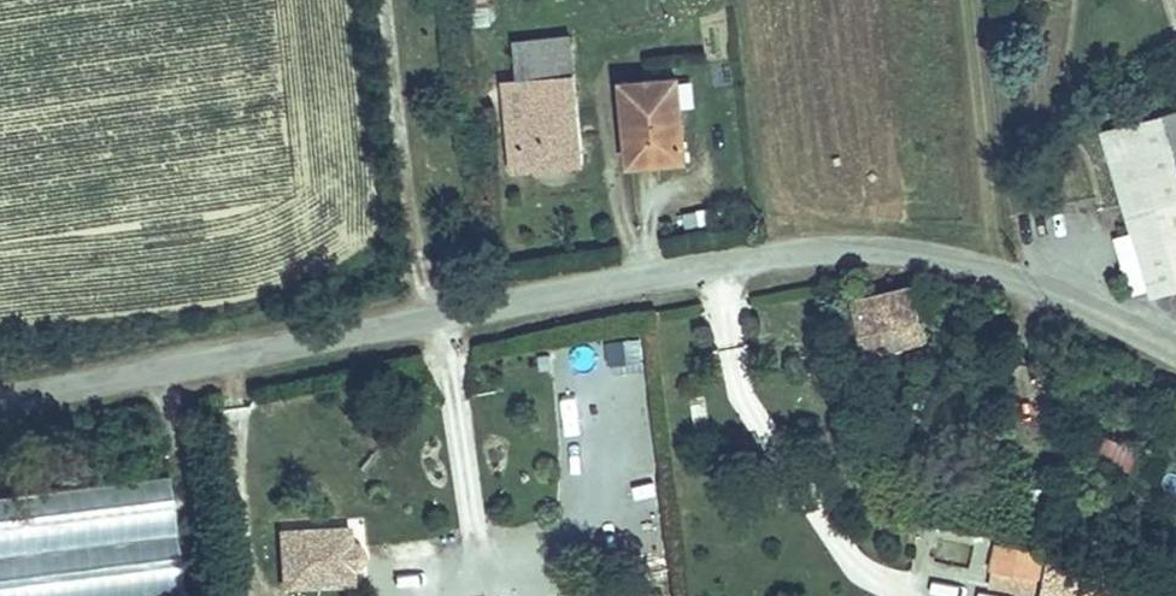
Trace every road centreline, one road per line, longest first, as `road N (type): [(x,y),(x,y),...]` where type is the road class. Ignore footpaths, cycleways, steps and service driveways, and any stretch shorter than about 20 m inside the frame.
road 1 (unclassified): [(1175,361),(998,279),(936,258),(868,249),(724,265),(0,397)]

